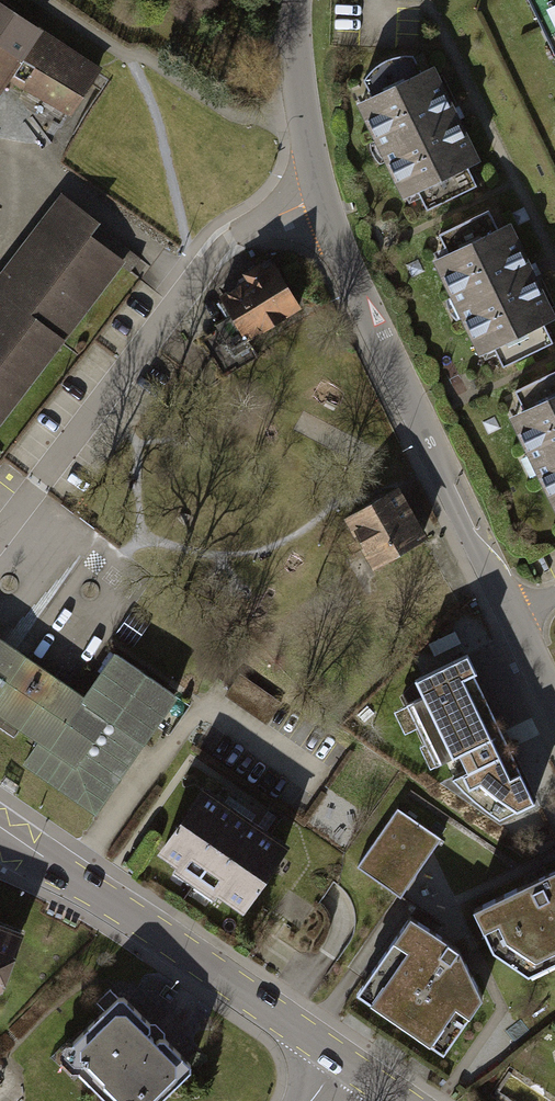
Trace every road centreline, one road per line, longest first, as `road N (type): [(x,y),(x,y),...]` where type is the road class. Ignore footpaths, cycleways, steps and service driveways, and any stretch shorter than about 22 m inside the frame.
road 1 (residential): [(554,707),(355,292),(321,198)]
road 2 (residential): [(321,198),(217,253),(0,537)]
road 3 (tertiary): [(0,830),(345,1063)]
road 4 (residential): [(321,198),(302,121),(296,0)]

